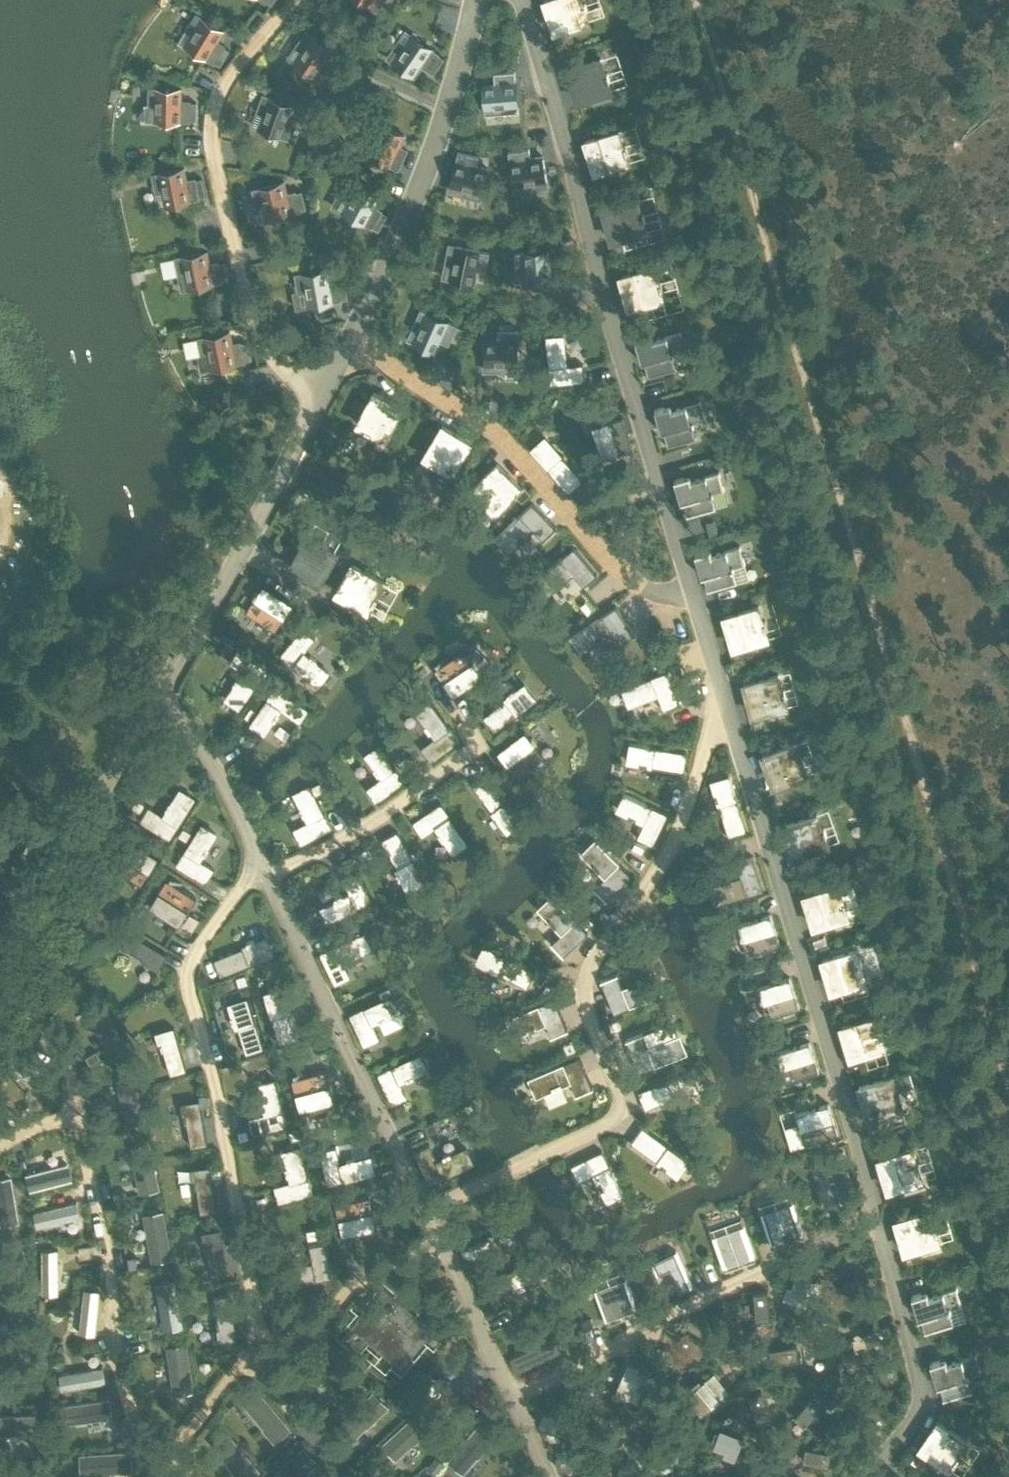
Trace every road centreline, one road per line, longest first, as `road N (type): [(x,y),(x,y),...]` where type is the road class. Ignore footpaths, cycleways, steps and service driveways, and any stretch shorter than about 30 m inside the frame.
road 1 (track): [(685,0),(1008,1071)]
road 2 (track): [(452,706),(478,742),(374,822),(234,894),(189,964),(187,992),(221,1098),(260,1341)]
road 3 (track): [(0,1000),(61,1045),(119,1360),(171,1460),(194,1476)]
road 4 (track): [(512,1398),(880,1219)]
road 5 (track): [(159,1476),(260,1341),(322,1294),(438,1246)]

